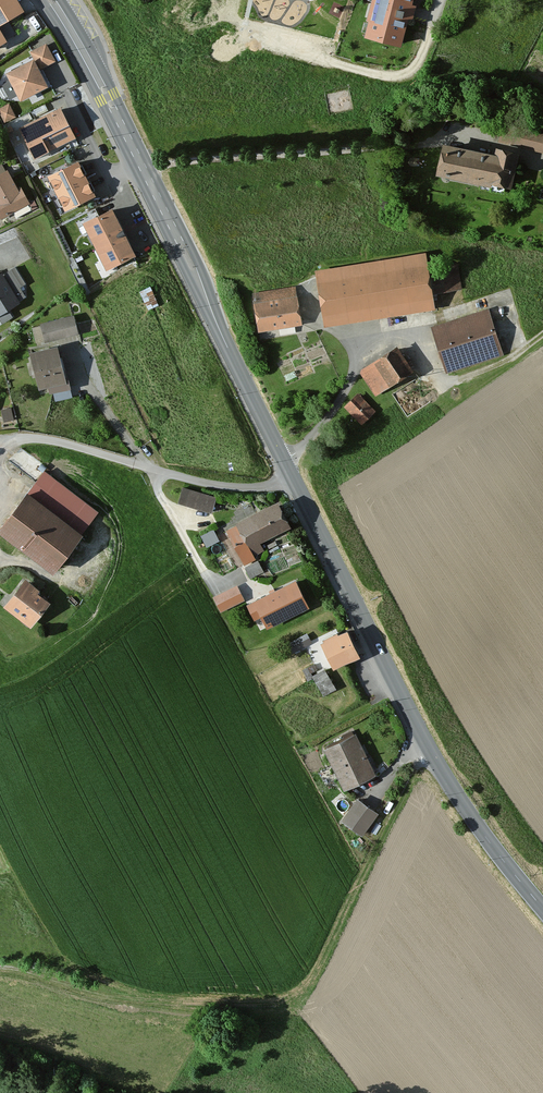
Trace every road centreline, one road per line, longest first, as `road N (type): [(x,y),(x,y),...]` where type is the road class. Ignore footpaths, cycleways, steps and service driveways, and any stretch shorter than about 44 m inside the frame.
road 1 (track): [(429,750),(312,995),(287,1009),(143,1002),(0,970)]
road 2 (secondary): [(289,480),(140,161),(51,0)]
road 3 (secondary): [(542,909),(436,764),(289,480)]
road 4 (residential): [(289,480),(205,485),(51,441),(21,440),(0,456)]
road 5 (residential): [(441,0),(420,62),(406,75),(272,42)]
road 6 (track): [(542,335),(463,379),(442,380),(406,342)]

